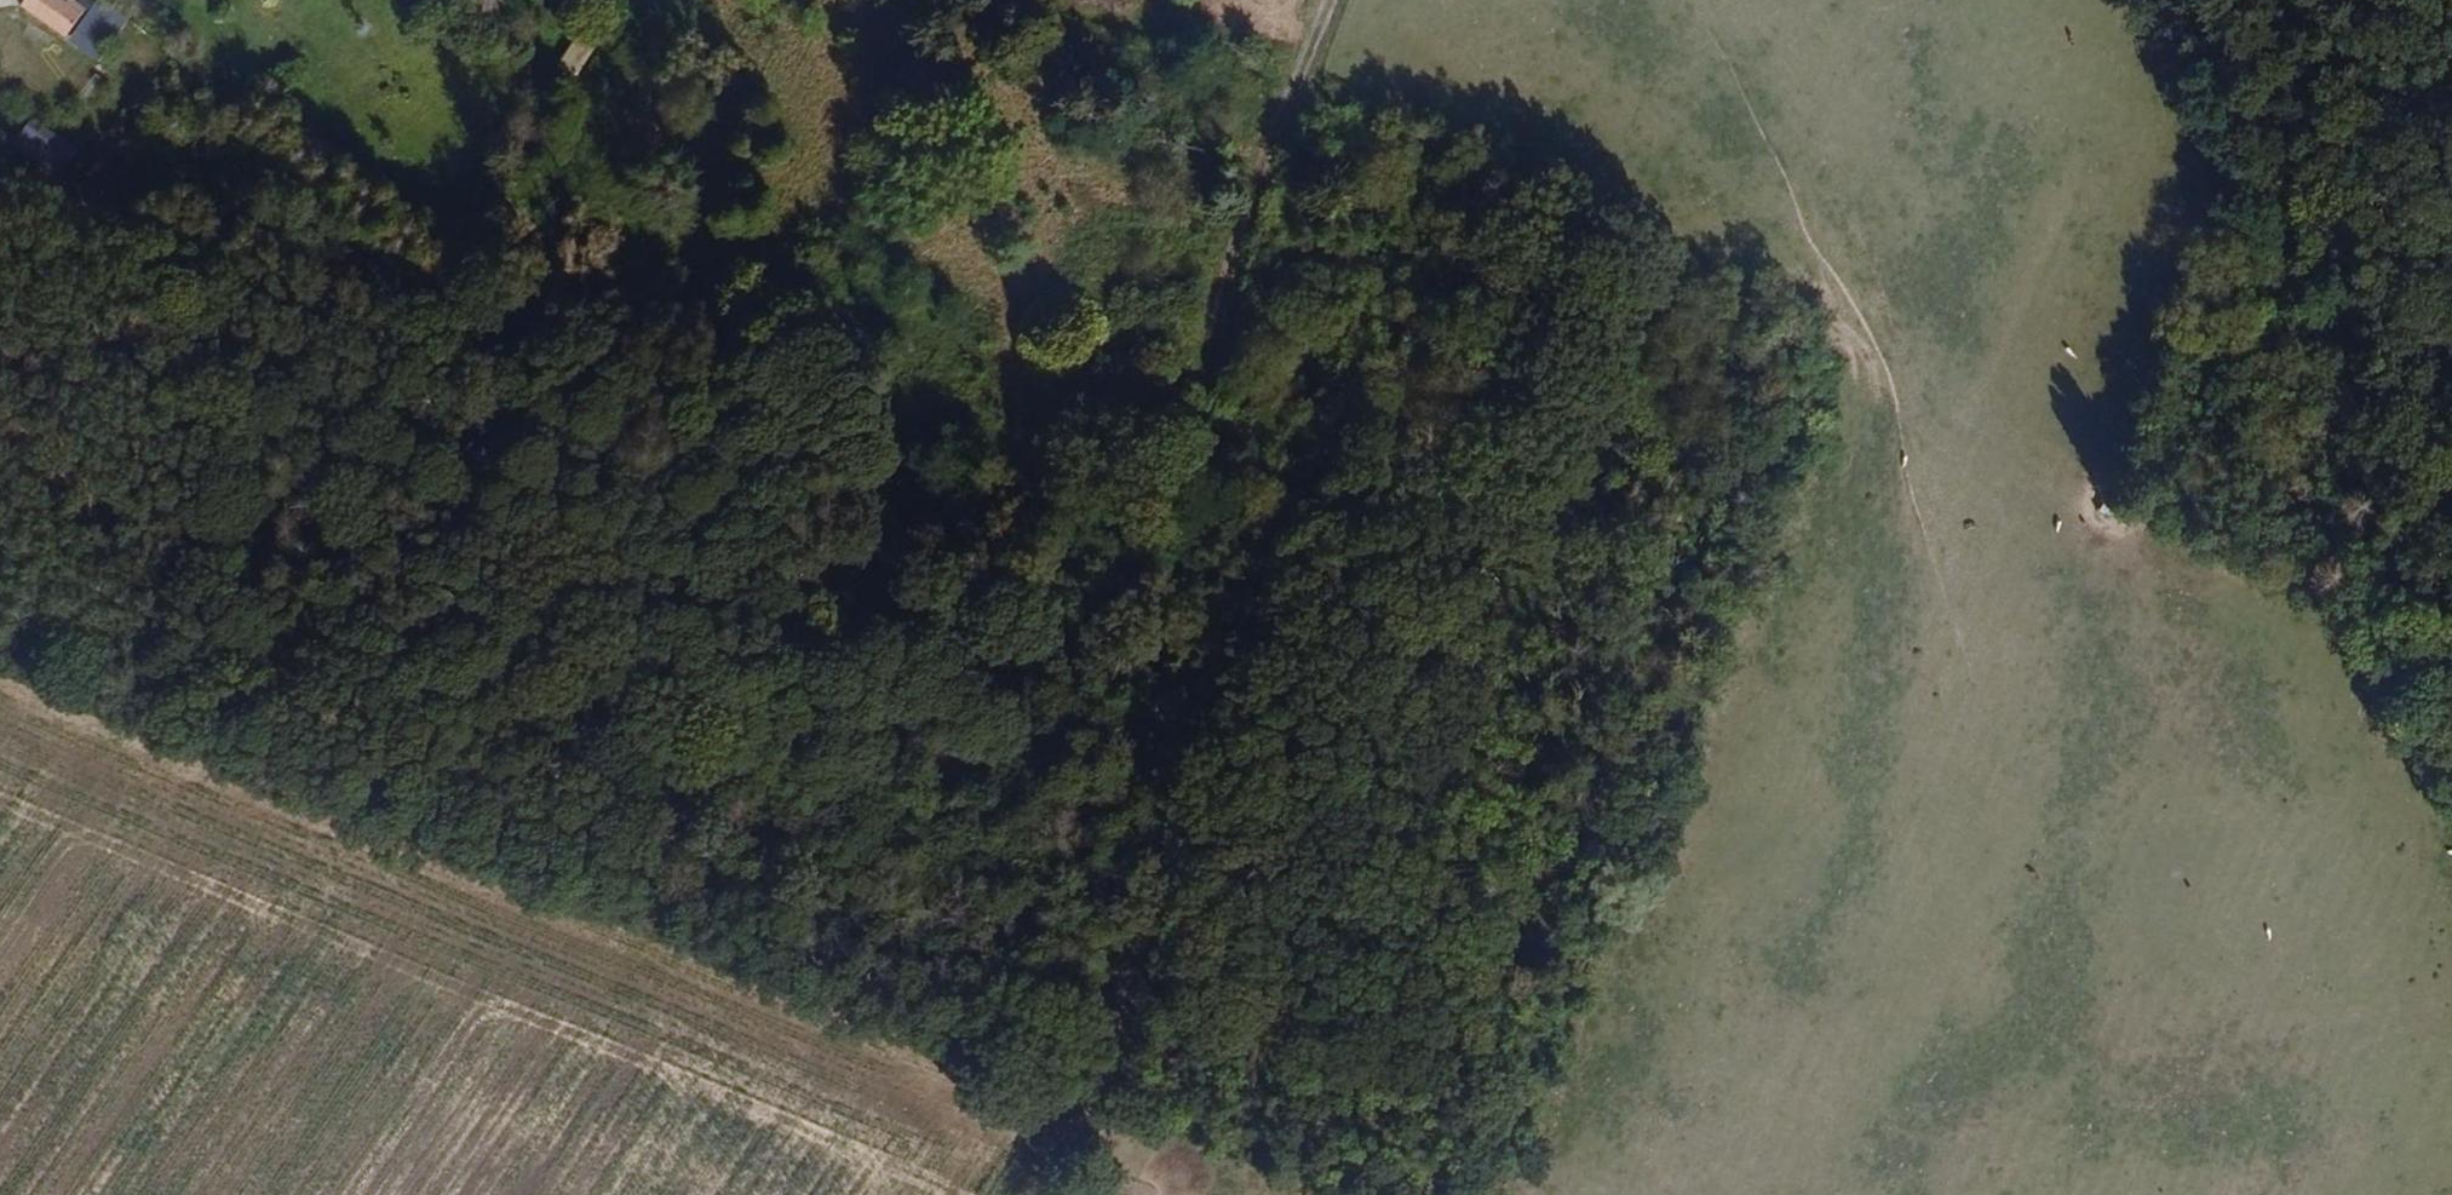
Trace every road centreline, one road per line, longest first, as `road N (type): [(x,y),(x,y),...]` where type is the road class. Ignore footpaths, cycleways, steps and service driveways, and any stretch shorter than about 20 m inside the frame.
road 1 (track): [(1047,1194),(1097,1097),(1117,1002),(1237,263),(1264,169),(1332,0)]
road 2 (track): [(2451,545),(2377,411),(2358,246),(2311,166),(2166,0)]

